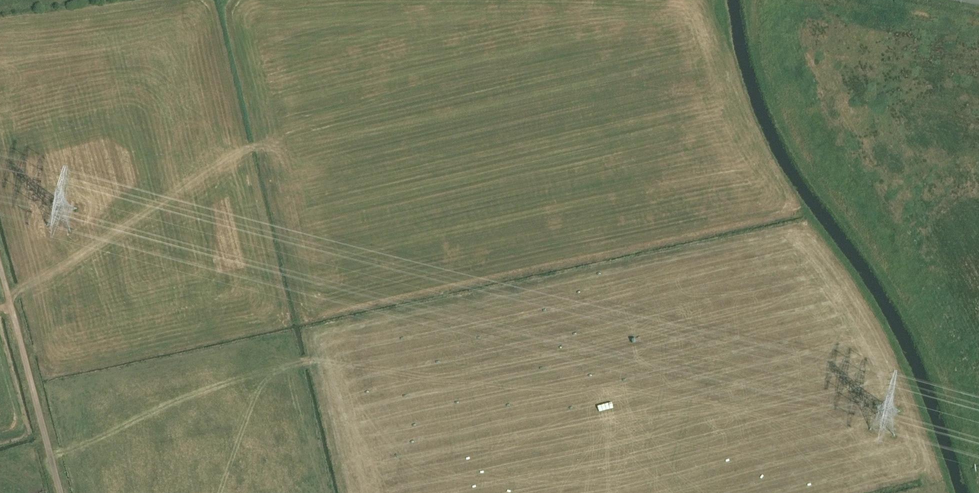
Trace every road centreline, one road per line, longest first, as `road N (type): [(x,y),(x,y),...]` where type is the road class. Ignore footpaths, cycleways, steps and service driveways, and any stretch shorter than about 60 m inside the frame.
road 1 (unclassified): [(61,492),(0,266)]

